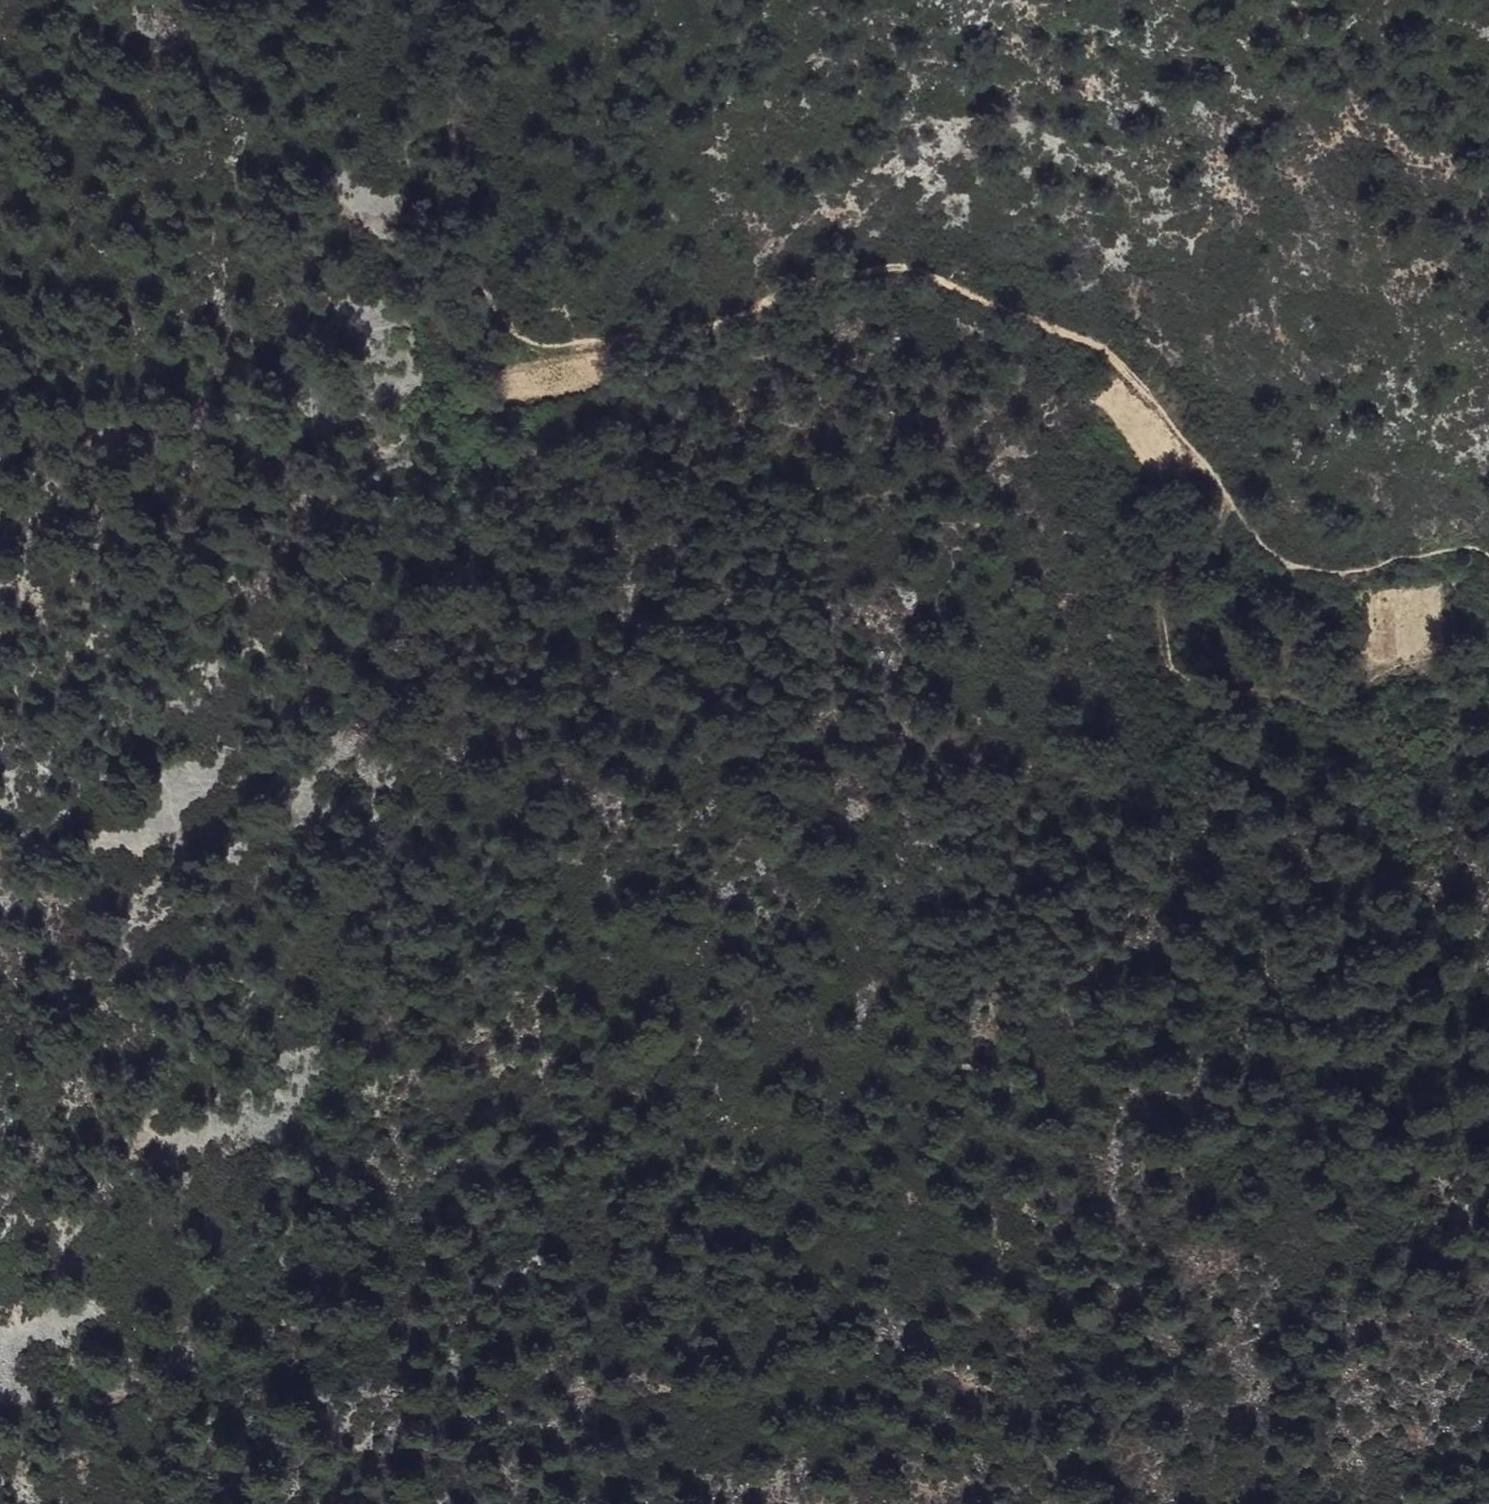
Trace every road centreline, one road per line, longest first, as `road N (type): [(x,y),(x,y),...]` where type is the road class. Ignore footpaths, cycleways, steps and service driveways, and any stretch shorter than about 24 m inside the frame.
road 1 (track): [(1231,500),(1105,352),(904,268),(837,274),(729,315),(548,346),(499,323),(448,111),(445,0)]
road 2 (track): [(1231,500),(1167,595),(1163,659),(1199,696),(1246,707),(1276,693),(1316,712),(1350,702),(1386,678),(1488,656)]

